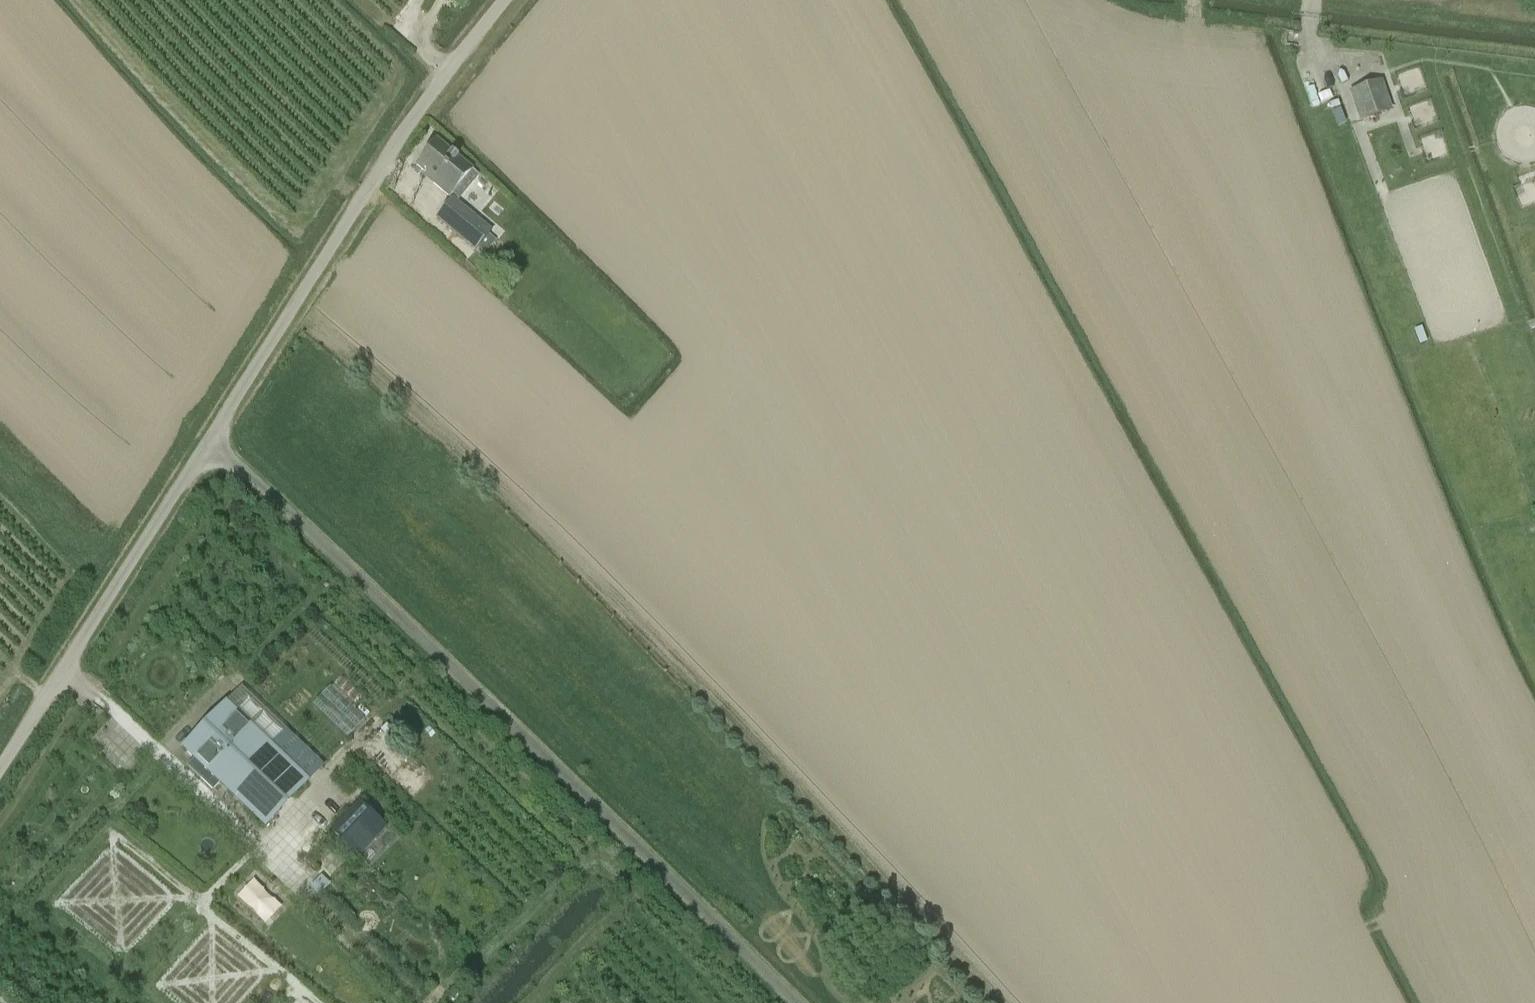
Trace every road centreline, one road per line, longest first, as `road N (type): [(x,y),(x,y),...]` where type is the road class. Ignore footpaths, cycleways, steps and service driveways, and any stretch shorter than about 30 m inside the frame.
road 1 (unclassified): [(0,769),(448,78),(517,0)]

